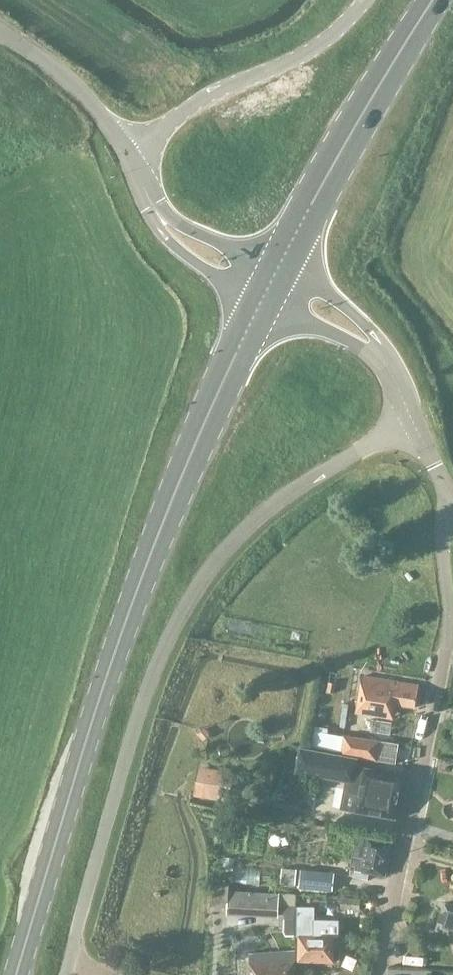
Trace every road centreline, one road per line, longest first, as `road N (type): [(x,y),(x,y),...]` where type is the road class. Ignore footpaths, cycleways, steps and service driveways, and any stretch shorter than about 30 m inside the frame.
road 1 (unclassified): [(68,963),(149,679),(197,586),(275,503),(412,421)]
road 2 (unclassified): [(378,974),(447,645),(441,562),(448,493)]
road 3 (primary): [(248,293),(165,487),(99,674),(102,688)]
road 4 (primary): [(102,688),(113,679),(180,507),(273,305)]
road 5 (primary): [(290,274),(445,0)]
road 6 (primary): [(422,0),(265,262)]
road 7 (primary): [(16,974),(102,688)]
road 8 (unclassified): [(128,154),(207,95),(312,50),(365,0)]
road 9 (tertiary): [(128,154),(73,85),(0,30)]
road 10 (tertiary): [(152,205),(151,219),(172,244),(248,293)]
road 11 (tertiary): [(265,262),(152,205)]
road 12 (unclassified): [(376,351),(373,334),(347,309),(290,274)]

